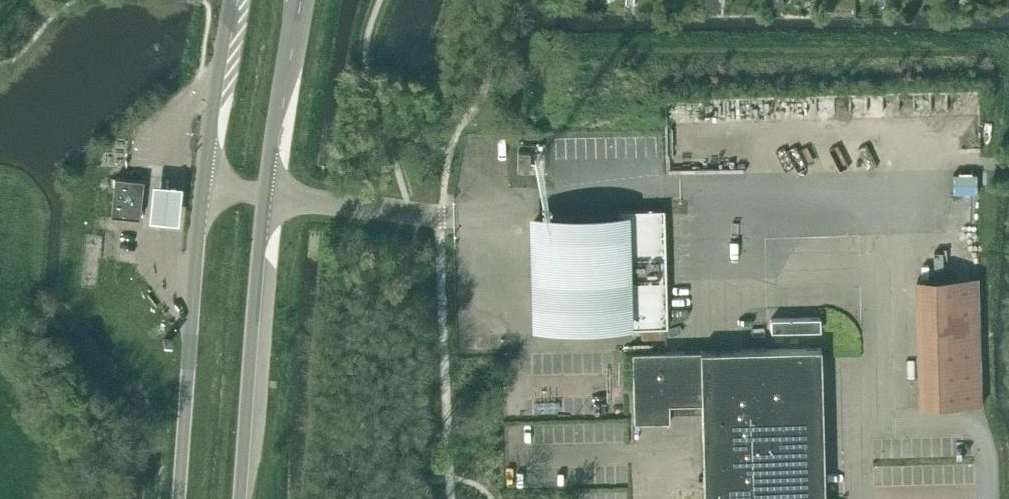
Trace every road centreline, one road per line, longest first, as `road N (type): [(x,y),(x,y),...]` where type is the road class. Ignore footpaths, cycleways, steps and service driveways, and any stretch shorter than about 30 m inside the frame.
road 1 (primary): [(241,498),(280,113),(299,0)]
road 2 (primary): [(232,0),(203,168),(180,498)]

